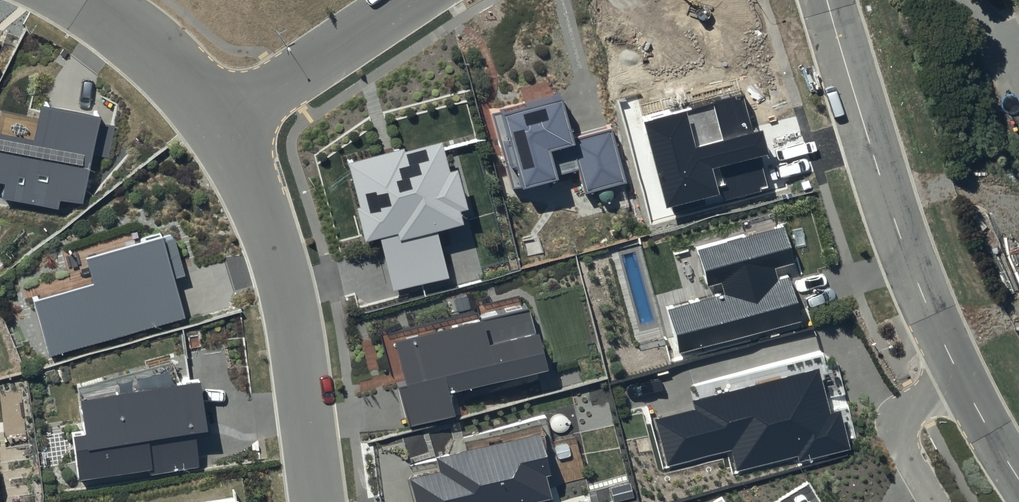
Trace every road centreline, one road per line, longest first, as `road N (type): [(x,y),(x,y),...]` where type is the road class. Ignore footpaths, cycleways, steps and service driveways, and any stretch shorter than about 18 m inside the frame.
road 1 (unclassified): [(832,0),(968,386)]
road 2 (residential): [(228,123),(267,221),(317,501)]
road 3 (residential): [(413,0),(228,123)]
road 4 (residential): [(90,0),(142,34),(228,123)]
road 5 (residential): [(968,386),(923,411),(907,439),(911,474),(931,501)]

